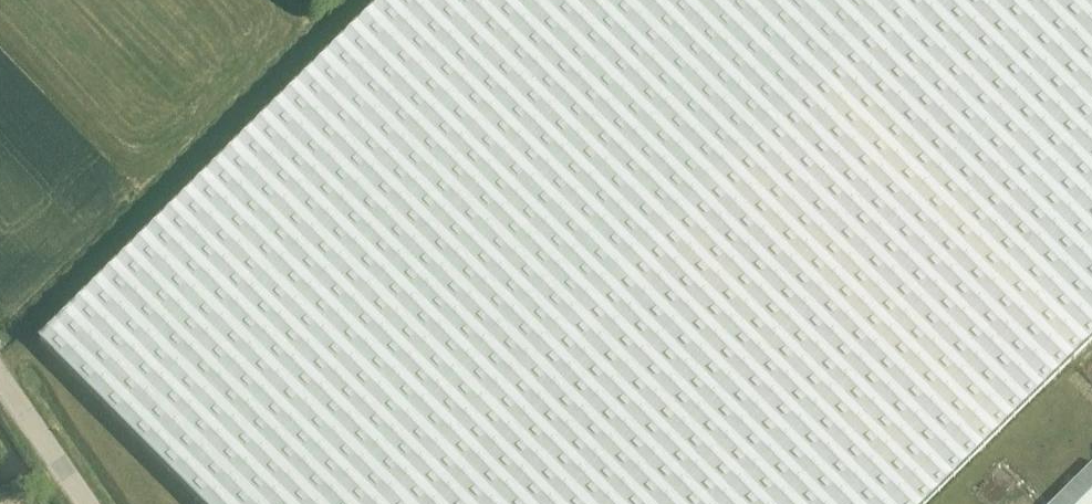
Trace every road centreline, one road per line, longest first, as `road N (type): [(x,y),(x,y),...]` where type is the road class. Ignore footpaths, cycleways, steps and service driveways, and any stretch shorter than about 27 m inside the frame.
road 1 (unclassified): [(88,503),(0,377)]

